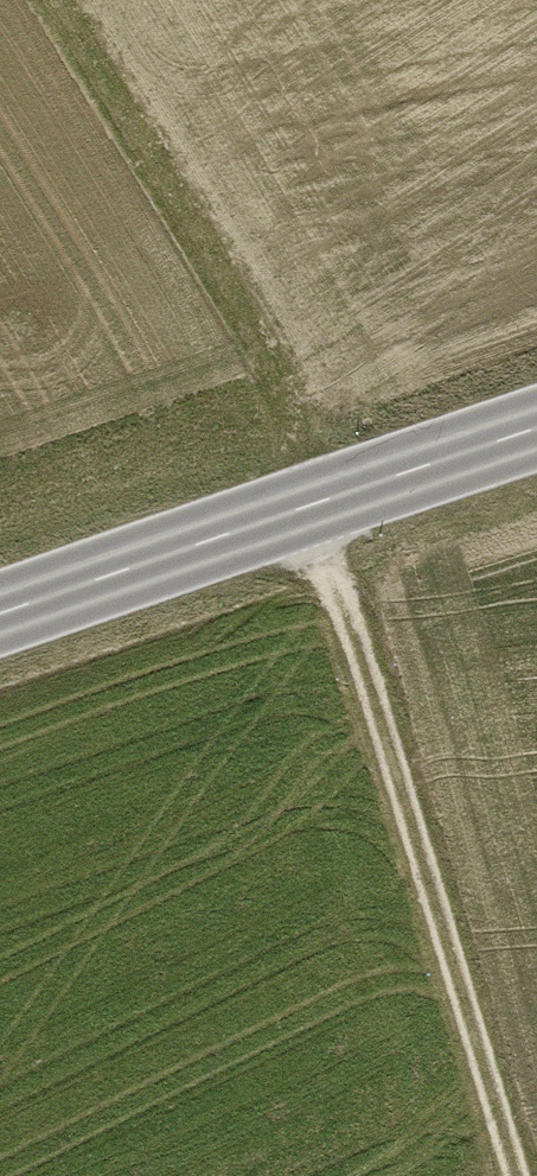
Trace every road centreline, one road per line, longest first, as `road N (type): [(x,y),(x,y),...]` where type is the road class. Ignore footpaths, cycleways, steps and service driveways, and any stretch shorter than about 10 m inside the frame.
road 1 (track): [(45,0),(236,314),(314,503),(517,1175)]
road 2 (primary): [(0,613),(536,429)]

